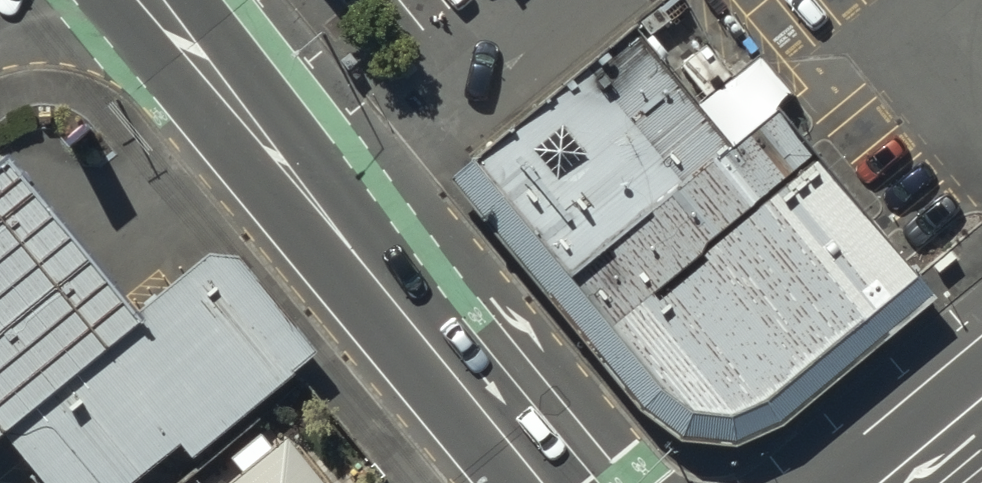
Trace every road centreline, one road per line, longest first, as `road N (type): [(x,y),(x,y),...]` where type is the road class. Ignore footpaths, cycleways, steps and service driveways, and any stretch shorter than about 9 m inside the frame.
road 1 (secondary): [(562,482),(165,0)]
road 2 (residential): [(883,482),(981,401)]

